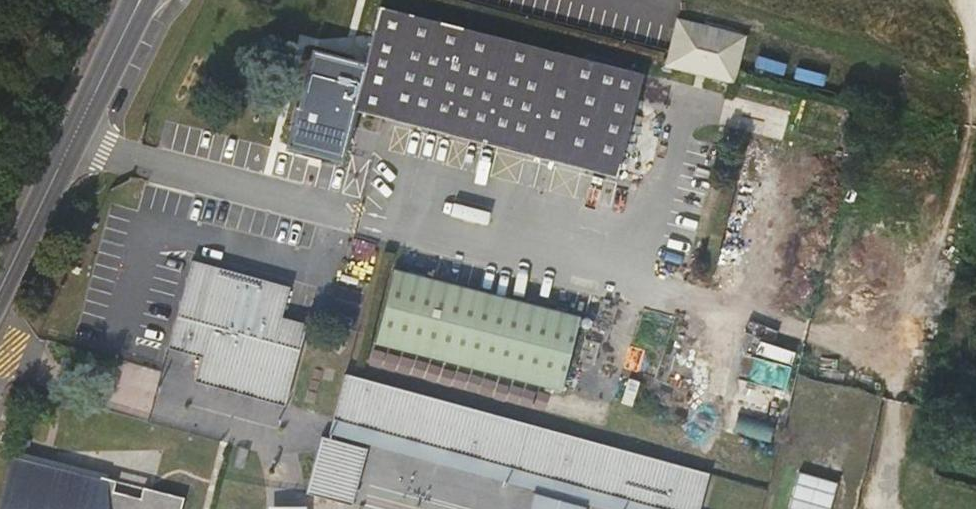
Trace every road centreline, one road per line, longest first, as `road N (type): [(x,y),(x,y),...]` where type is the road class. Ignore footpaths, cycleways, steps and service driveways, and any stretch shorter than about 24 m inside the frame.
road 1 (track): [(880,508),(972,107)]
road 2 (residential): [(135,0),(0,277)]

